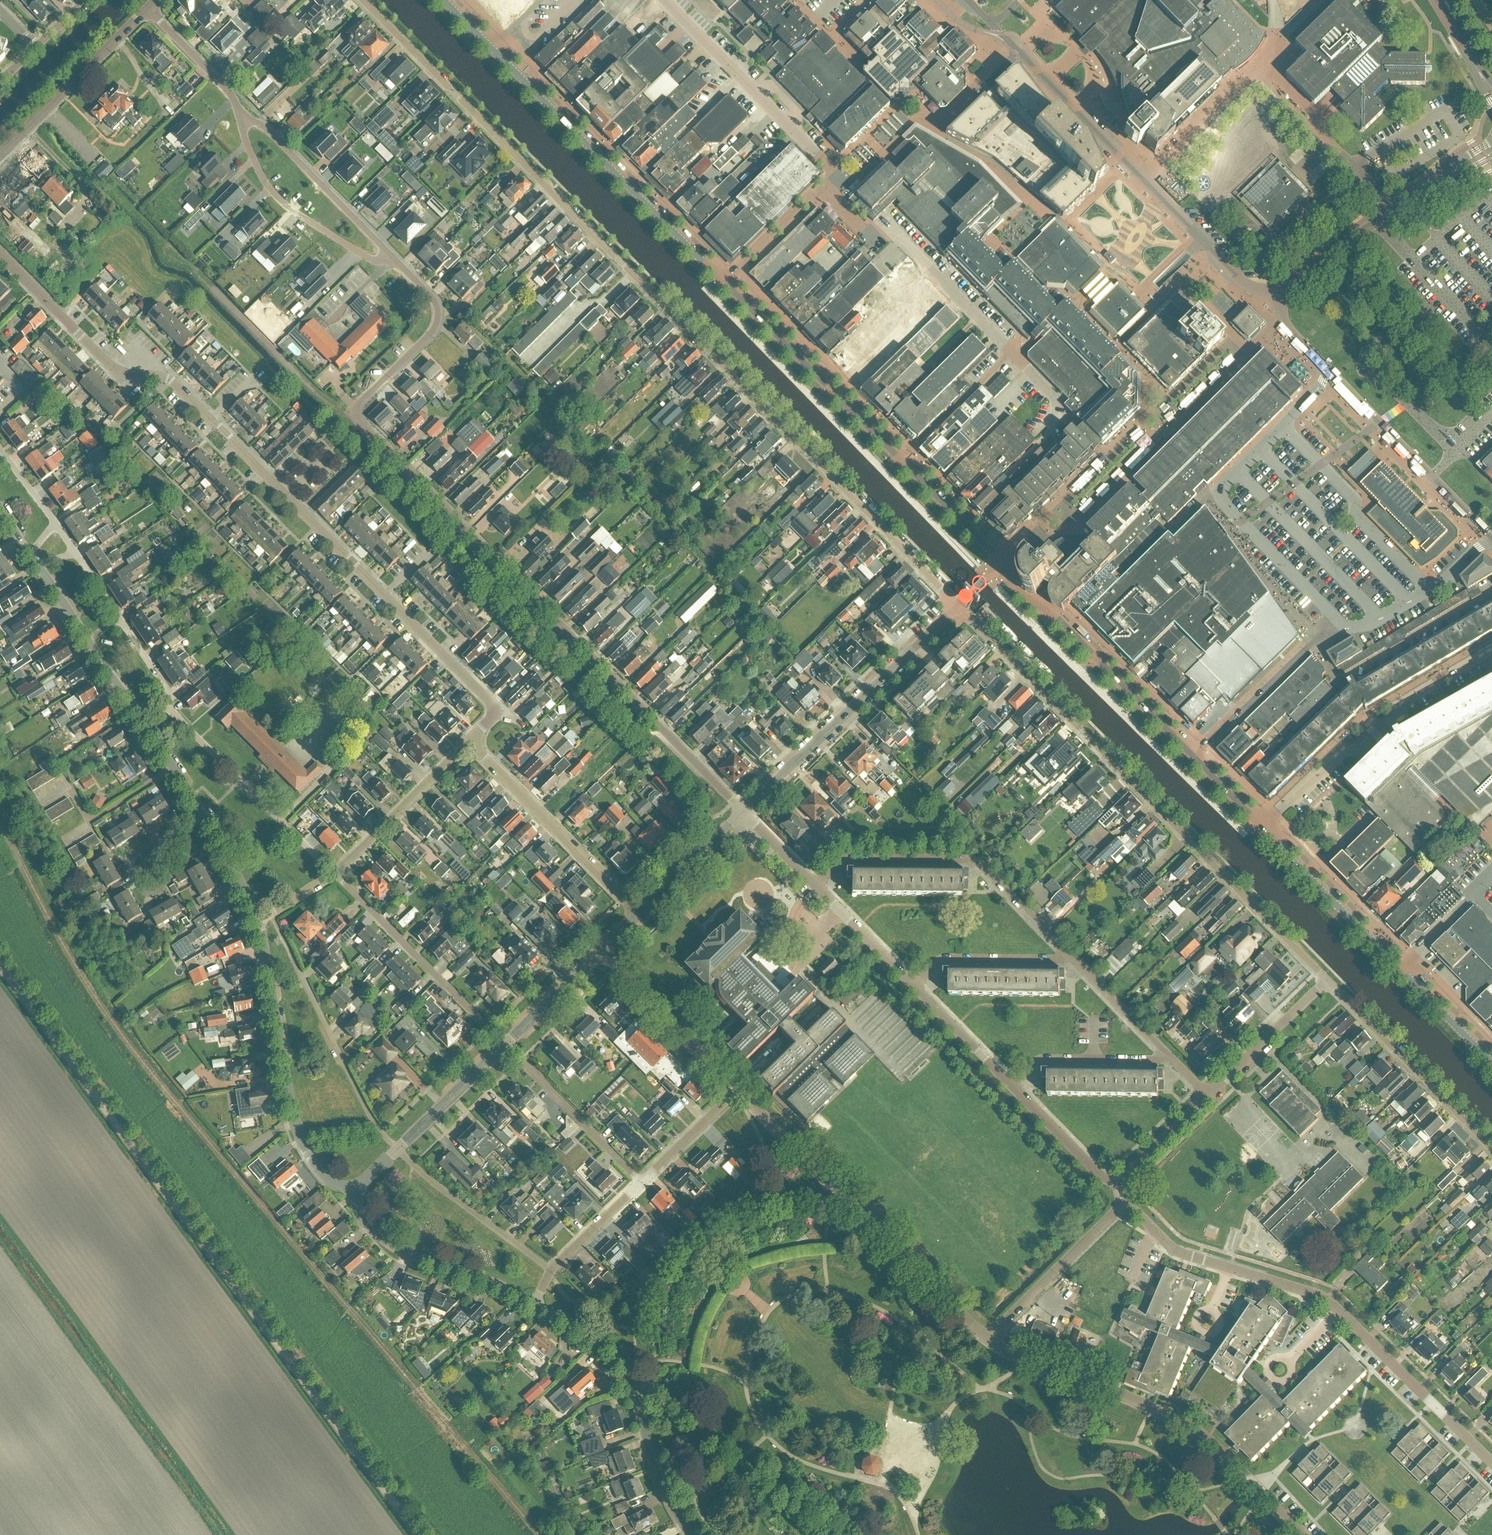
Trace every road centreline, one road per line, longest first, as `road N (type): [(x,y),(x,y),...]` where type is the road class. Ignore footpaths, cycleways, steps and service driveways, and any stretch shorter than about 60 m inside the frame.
road 1 (residential): [(361,0),(956,606)]
road 2 (residential): [(744,813),(350,413),(433,316),(424,293),(390,258)]
road 3 (residential): [(470,742),(491,720),(489,702),(170,381),(106,365),(0,258)]
road 4 (track): [(0,965),(420,1534)]
road 5 (unclassified): [(1324,985),(956,606)]
road 6 (residential): [(1491,1464),(1328,1301),(1182,1253),(1123,1208)]
road 7 (tertiary): [(444,0),(725,285)]
road 8 (unclassified): [(1300,1534),(1191,1428),(987,1338)]
road 9 (tertiary): [(1000,561),(1027,600),(1069,627),(1261,825)]
road 10 (unclassified): [(1143,180),(1259,67),(1394,207)]
road 11 (unclassified): [(987,1338),(737,1090)]
road 12 (residential): [(1069,956),(972,861),(845,859),(816,886)]
road 13 (unclassified): [(356,1188),(325,1178),(298,1134),(256,921)]
road 14 (unclassified): [(744,813),(956,606)]
road 15 (residential): [(1261,825),(1341,753),(1398,715),(1407,699),(1491,650)]
road 16 (residential): [(397,1150),(369,1116),(271,914)]
road 17 (unclassified): [(843,173),(664,0)]
road 18 (tertiary): [(725,285),(902,457)]
road 19 (residential): [(639,913),(470,742)]
road 20 (residential): [(505,1046),(336,876)]
road 21 (residential): [(238,101),(247,143),(272,192),(373,260),(390,258)]
road 22 (residential): [(336,876),(170,709)]
road 23 (unclassified): [(1491,1151),(1324,985)]
road 24 (residential): [(649,1387),(829,1534)]
road 25 (residential): [(533,1306),(385,1241),(360,1216),(356,1188)]
road 26 (residential): [(1486,537),(1333,375)]
road 27 (residential): [(390,258),(238,101)]
road 28 (tertiary): [(0,153),(148,8)]
road 29 (unclassified): [(869,244),(888,227),(1007,355)]
road 30 (tertiary): [(1261,825),(1400,969)]
road 31 (residential): [(551,1270),(397,1150)]
road 32 (unclassified): [(737,1090),(601,950)]
road 33 (residential): [(641,1185),(505,1046)]
road 34 (residential): [(336,876),(470,742)]
road 35 (residential): [(987,1338),(1123,1208)]
road 36 (unclassified): [(1491,347),(1374,221)]
road 37 (residential): [(913,986),(946,960),(1069,956)]
road 38 (residential): [(1013,1086),(1044,1060),(1168,1055)]
road 39 (residential): [(1210,1097),(1324,985)]
road 40 (residential): [(691,1534),(648,1439),(640,1406),(649,1387)]
road 41 (unclassified): [(397,1150),(505,1046)]
road 42 (residential): [(902,457),(1007,355)]
road 43 (unclassified): [(639,913),(744,813)]
road 44 (tertiary): [(902,457),(1000,561)]
road 45 (residential): [(1115,1185),(1013,1086)]
road 46 (residential): [(649,1387),(533,1306)]
road 47 (residential): [(1013,1086),(913,986)]
road 48 (residential): [(1168,1055),(1069,956)]
road 49 (residential): [(913,986),(816,886)]
road 50 (unclassified): [(505,1046),(601,950)]
road 51 (residential): [(641,1185),(737,1090)]
road 52 (tertiary): [(1400,969),(1491,1063)]
road 53 (residential): [(1115,1185),(1210,1097)]
road 54 (residential): [(238,101),(148,8)]
road 55 (residential): [(1400,969),(1491,877)]
road 56 (residential): [(725,285),(815,195)]
road 57 (residential): [(551,1270),(641,1185)]
road 58 (unclassified): [(256,921),(202,811)]
road 59 (residential): [(1041,75),(1126,163)]
road 60 (residential): [(1278,296),(1374,221)]

